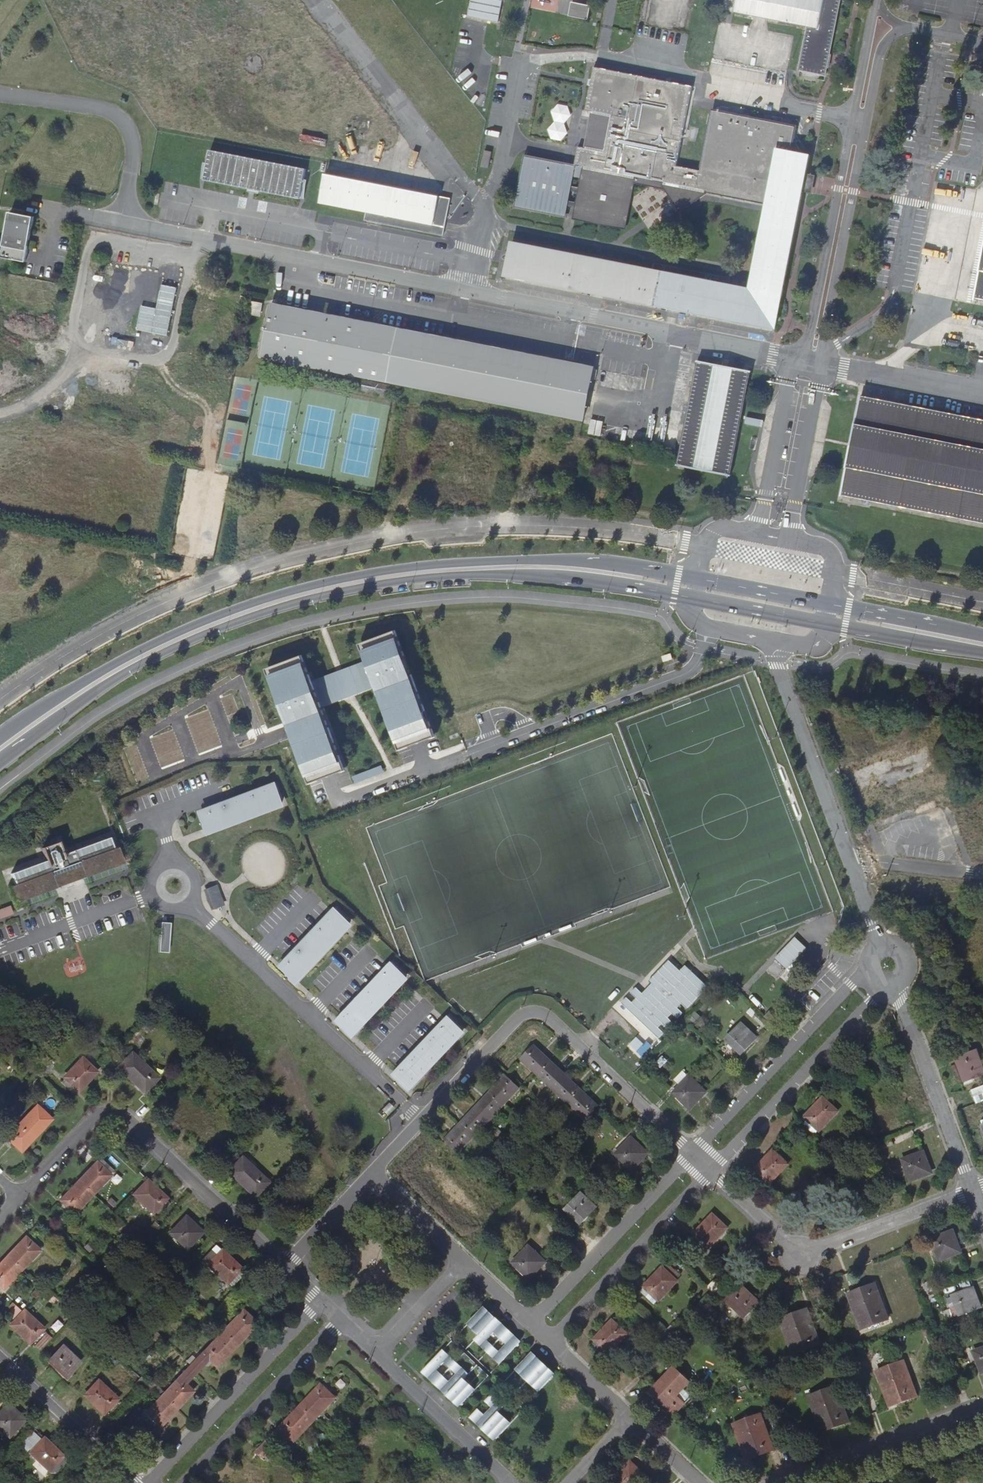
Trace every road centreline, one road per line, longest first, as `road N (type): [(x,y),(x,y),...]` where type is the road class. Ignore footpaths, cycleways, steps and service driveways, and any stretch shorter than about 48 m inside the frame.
road 1 (secondary): [(0,762),(159,655),(311,599),(499,574),(692,598)]
road 2 (secondary): [(695,578),(590,561),(497,561),(326,583),(190,628),(111,666),(0,738)]
road 3 (residential): [(693,1154),(540,1014),(515,1022),(421,1122)]
road 4 (residential): [(20,1195),(95,1117),(121,1113),(285,1266)]
road 5 (residential): [(189,902),(421,1122)]
road 6 (residential): [(712,1172),(796,1258),(973,1191)]
road 7 (residential): [(871,961),(693,1154)]
road 8 (residential): [(712,1172),(888,982)]
road 9 (residential): [(321,1301),(148,1482)]
road 10 (residential): [(693,1154),(533,1323)]
road 11 (residential): [(552,1341),(712,1172)]
road 12 (residential): [(847,859),(778,671),(777,640)]
road 13 (residential): [(186,1482),(341,1319)]
road 14 (residential): [(898,979),(973,1191)]
road 15 (unclassified): [(829,604),(832,554),(790,537),(722,527),(702,545),(695,578)]
road 16 (residential): [(776,1482),(982,1406)]
road 17 (residential): [(509,1482),(373,1352)]
road 18 (residential): [(134,1482),(0,1355)]
road 19 (secondary): [(825,624),(982,652)]
road 20 (secondary): [(982,636),(829,604)]
road 21 (secondary): [(829,604),(695,578)]
road 22 (residential): [(982,877),(847,859)]
road 23 (secondary): [(692,598),(825,624)]
road 24 (residential): [(464,1259),(373,1352)]
road 25 (residential): [(373,1174),(285,1266)]
road 26 (residential): [(464,1259),(373,1174)]
road 27 (residential): [(189,902),(193,871),(162,864),(153,895),(178,908)]

